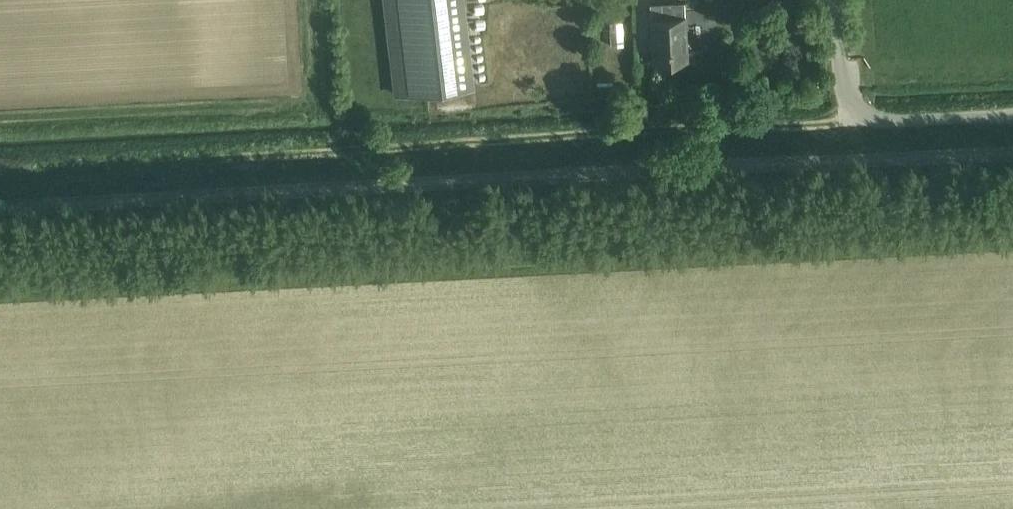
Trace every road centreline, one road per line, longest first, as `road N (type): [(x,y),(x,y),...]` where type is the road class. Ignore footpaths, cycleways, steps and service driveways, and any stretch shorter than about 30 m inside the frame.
road 1 (unclassified): [(0,205),(1012,153)]

